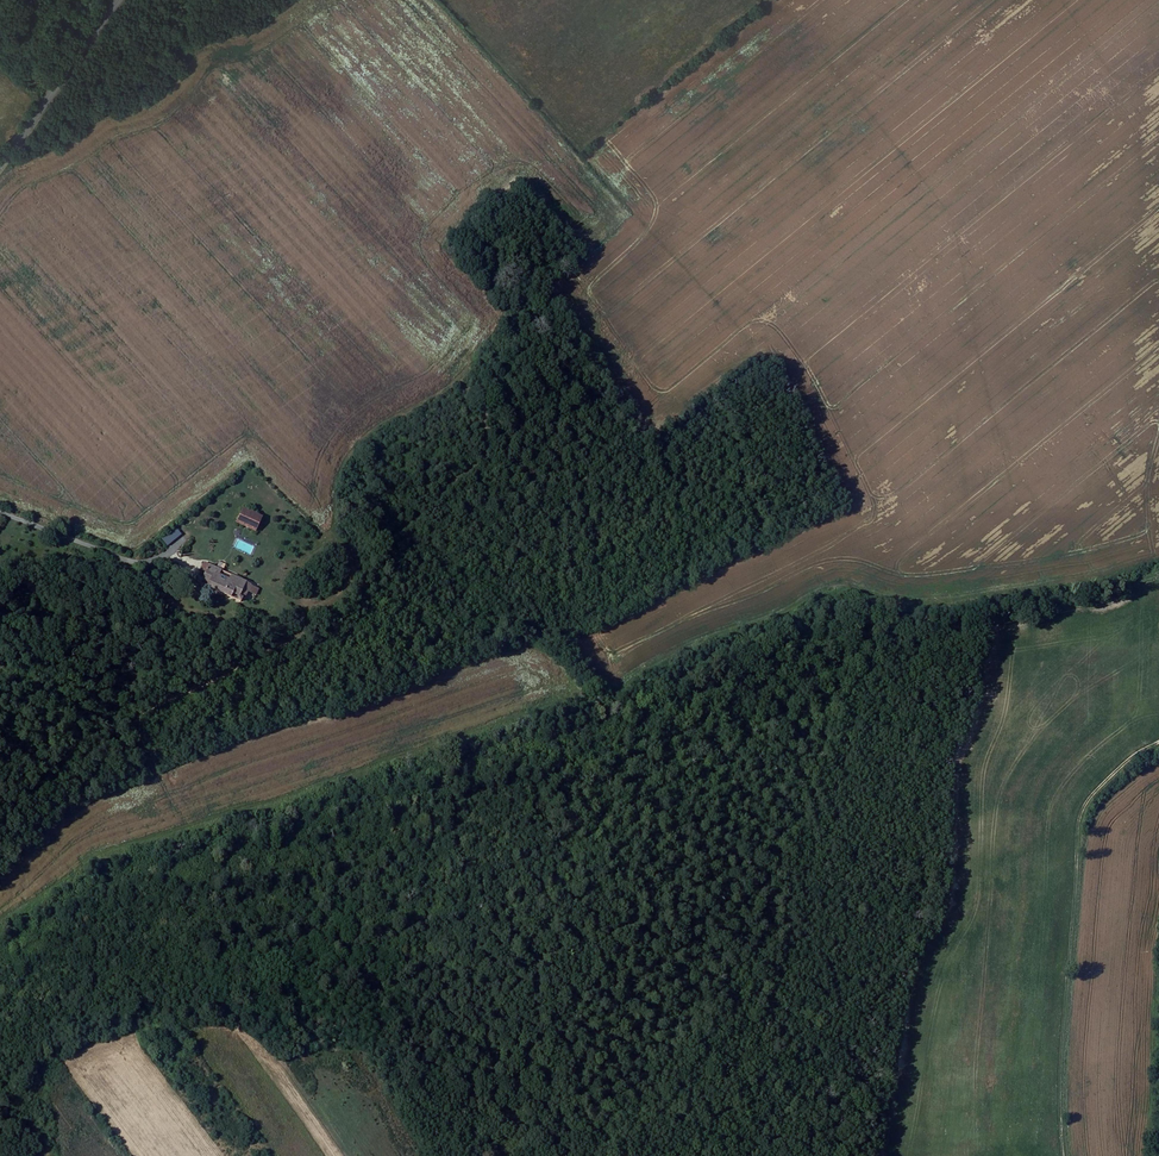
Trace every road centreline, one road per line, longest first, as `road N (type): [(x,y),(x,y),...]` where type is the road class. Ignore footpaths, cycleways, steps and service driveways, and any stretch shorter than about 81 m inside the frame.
road 1 (track): [(1158,580),(1091,613),(1005,631),(987,651),(959,754),(950,910),(911,992),(883,1155)]
road 2 (track): [(0,510),(121,555),(191,556),(221,543),(249,548),(277,567),(297,564),(330,540),(333,484),(346,450),(379,419),(450,381)]
road 3 (track): [(1158,741),(1096,788),(1076,821),(1062,1155)]
road 4 (track): [(953,884),(890,982),(749,1066),(676,1155)]
road 5 (unclassified): [(120,0),(0,167)]

